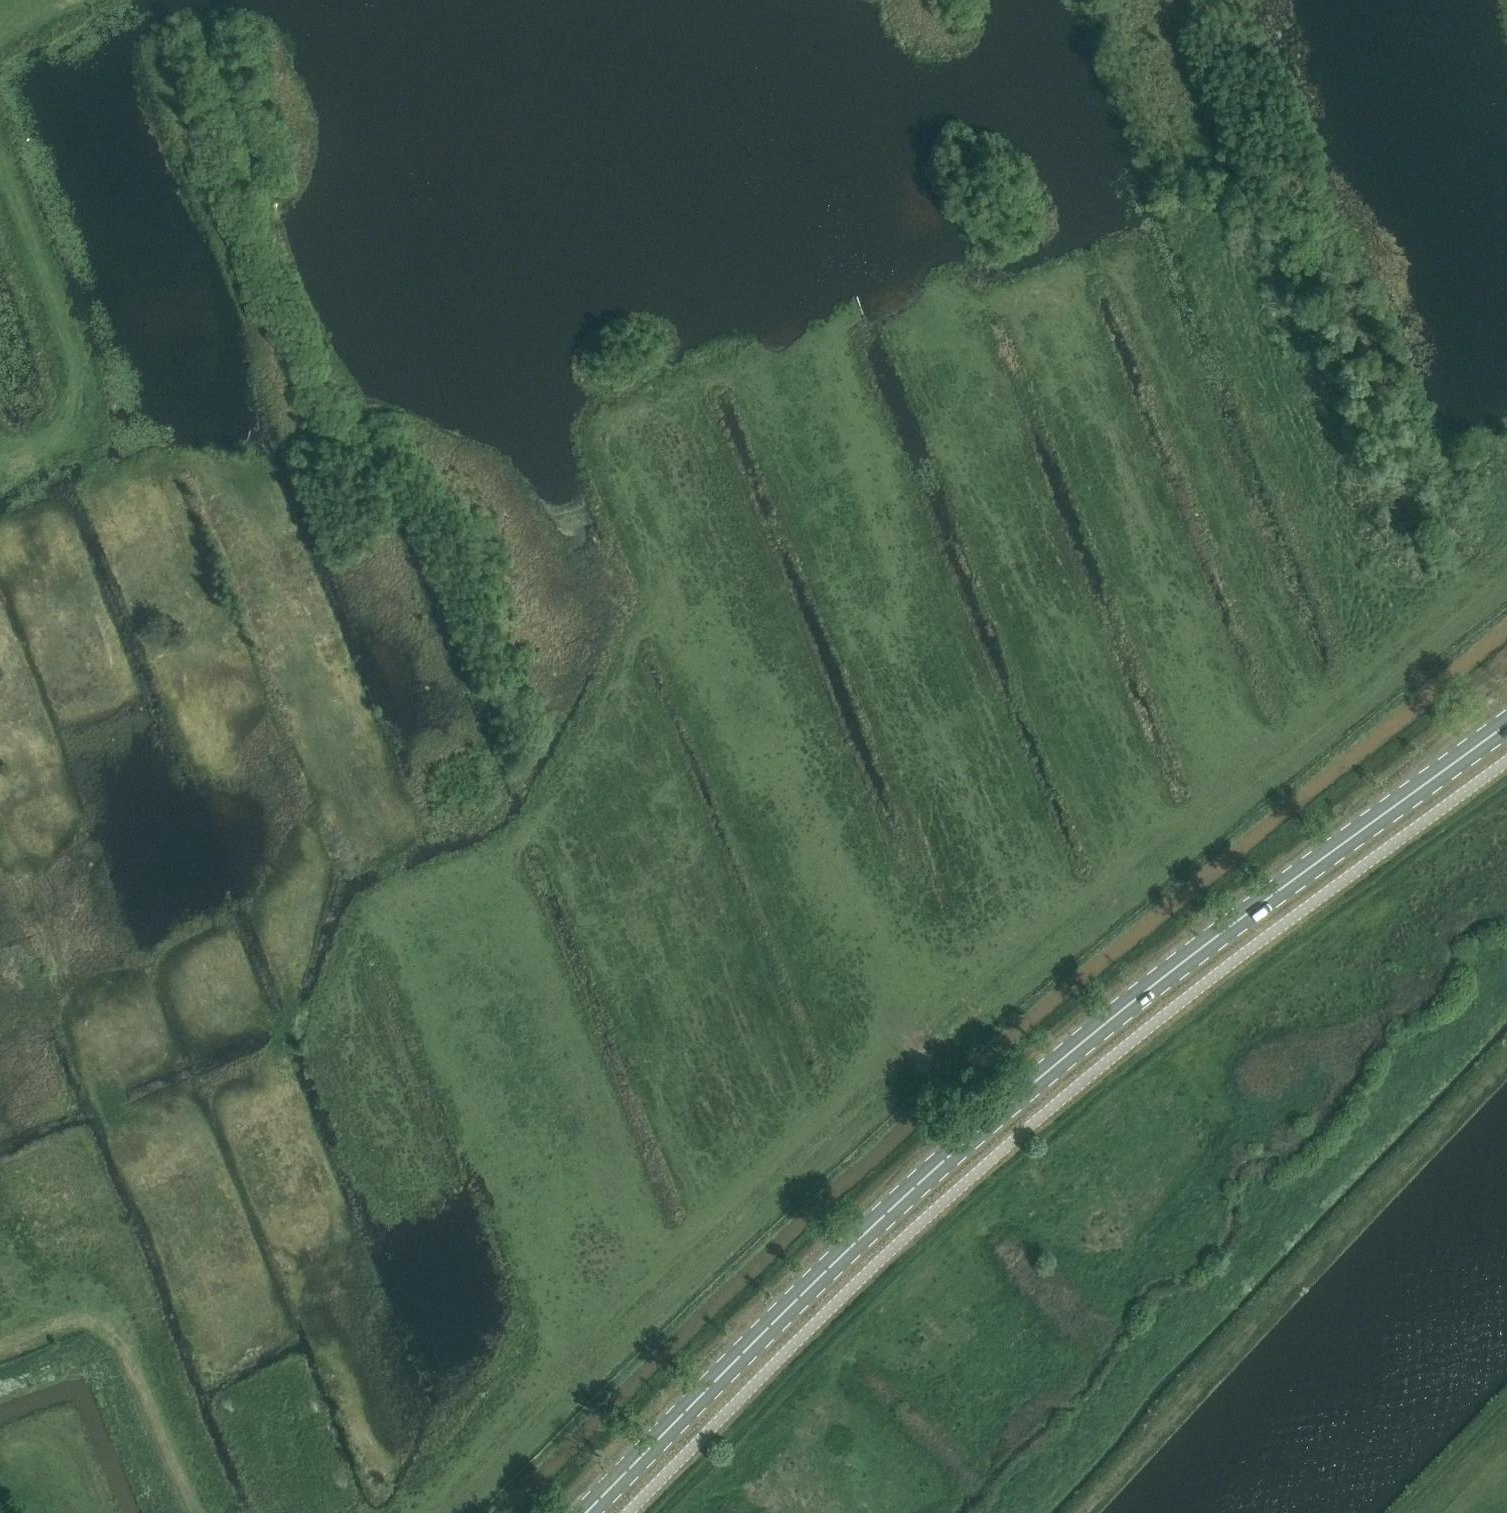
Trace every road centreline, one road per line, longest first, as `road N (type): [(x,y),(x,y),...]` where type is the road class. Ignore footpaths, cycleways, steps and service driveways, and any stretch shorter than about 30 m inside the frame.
road 1 (track): [(449,1512),(842,1115),(1506,566)]
road 2 (primary): [(585,1512),(791,1304),(978,1130),(1182,962),(1506,724)]
road 3 (track): [(0,467),(74,424),(81,378),(0,162)]
road 4 (track): [(0,1379),(86,1352),(123,1381),(181,1512)]

